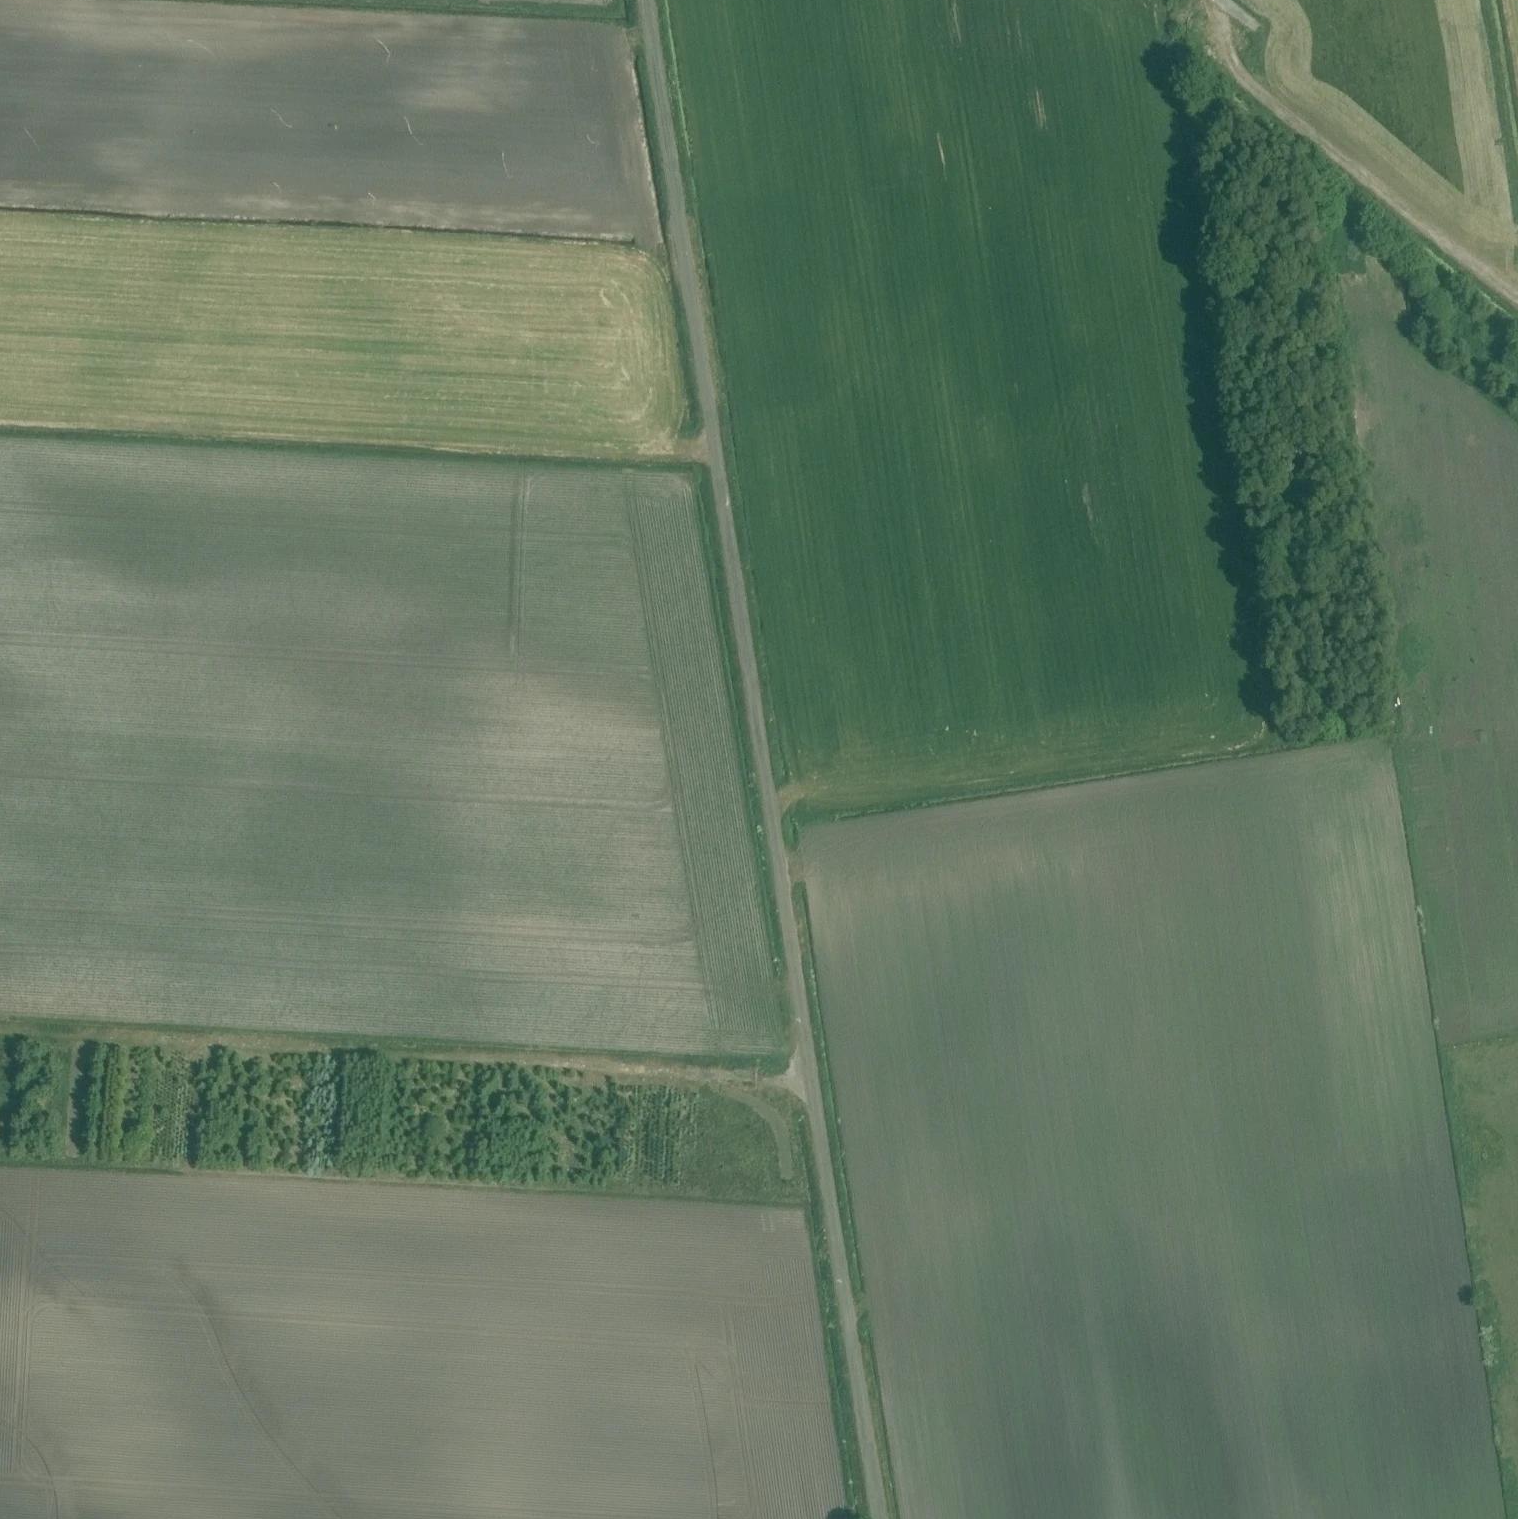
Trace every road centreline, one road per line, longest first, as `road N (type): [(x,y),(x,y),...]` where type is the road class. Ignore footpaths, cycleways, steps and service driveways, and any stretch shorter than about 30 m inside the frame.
road 1 (unclassified): [(878,1518),(647,0)]

